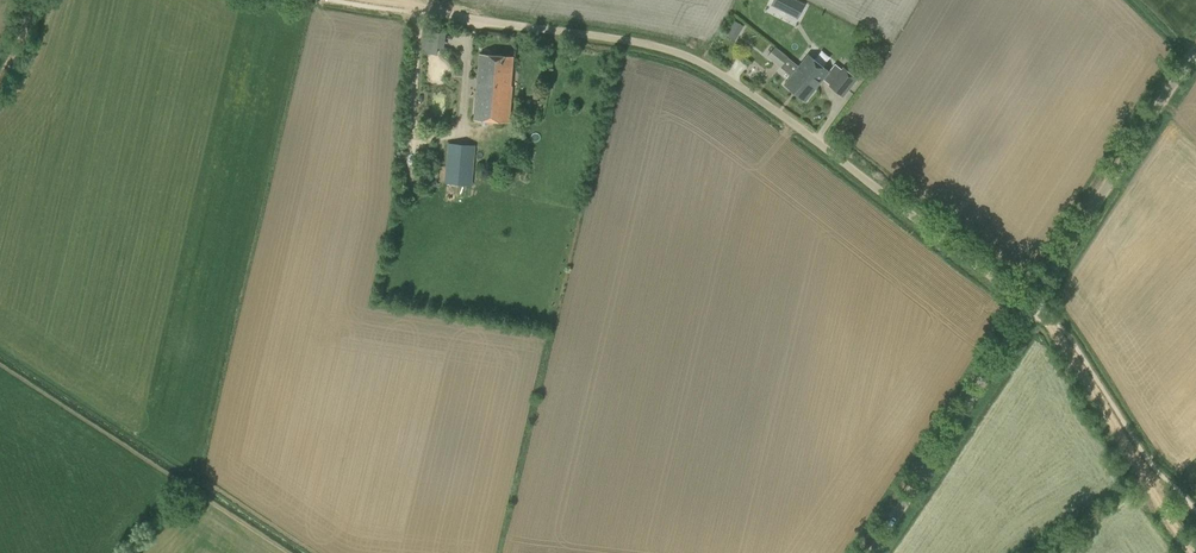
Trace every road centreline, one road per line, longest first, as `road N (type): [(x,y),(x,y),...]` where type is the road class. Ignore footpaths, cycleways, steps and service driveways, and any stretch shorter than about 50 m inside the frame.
road 1 (unclassified): [(1032,306),(787,120),(679,52),(424,12)]
road 2 (unclassified): [(1032,306),(1195,50)]
road 3 (track): [(1194,552),(1032,306)]
road 4 (unclassified): [(871,552),(1032,306)]

